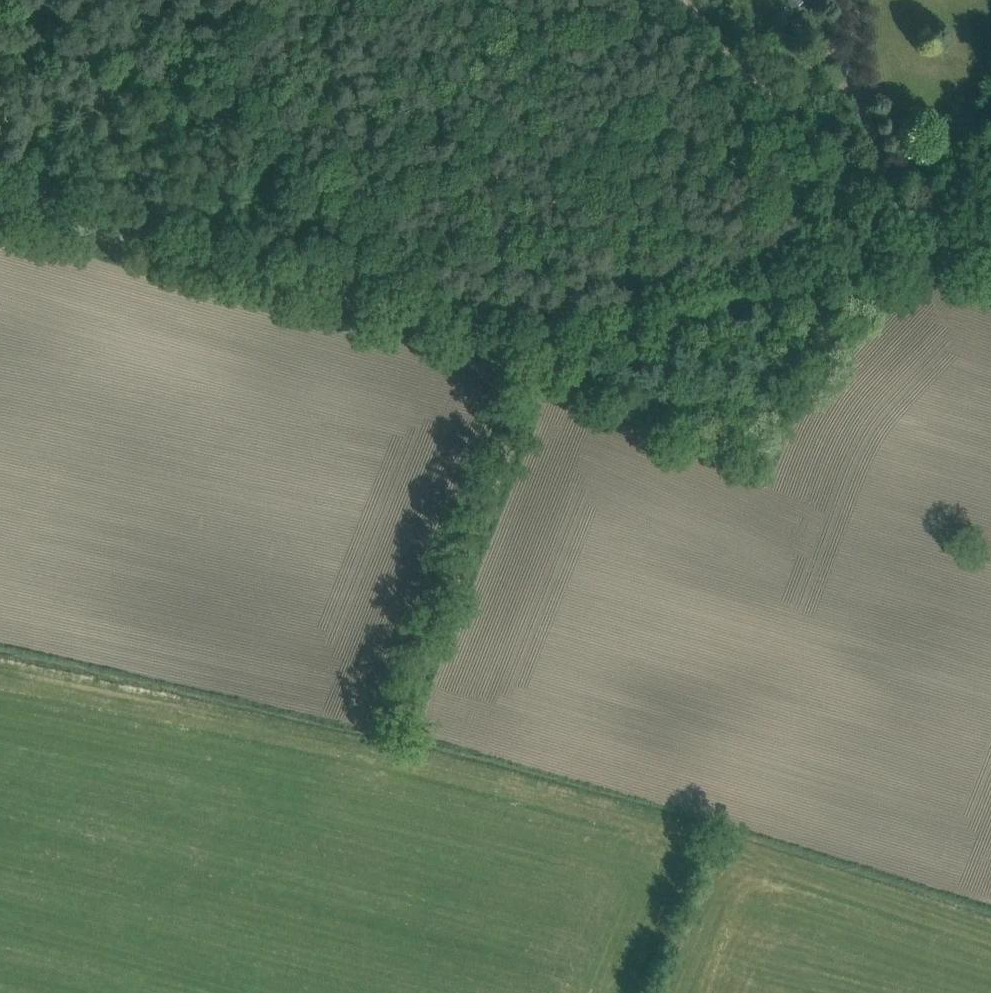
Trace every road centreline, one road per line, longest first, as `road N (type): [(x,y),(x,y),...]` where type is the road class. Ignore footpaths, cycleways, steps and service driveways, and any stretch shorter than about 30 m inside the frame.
road 1 (unclassified): [(0,203),(539,347),(596,344),(692,321),(886,258),(922,232),(990,157)]
road 2 (track): [(990,258),(922,232),(859,185),(682,0)]
road 3 (track): [(390,721),(539,347)]

